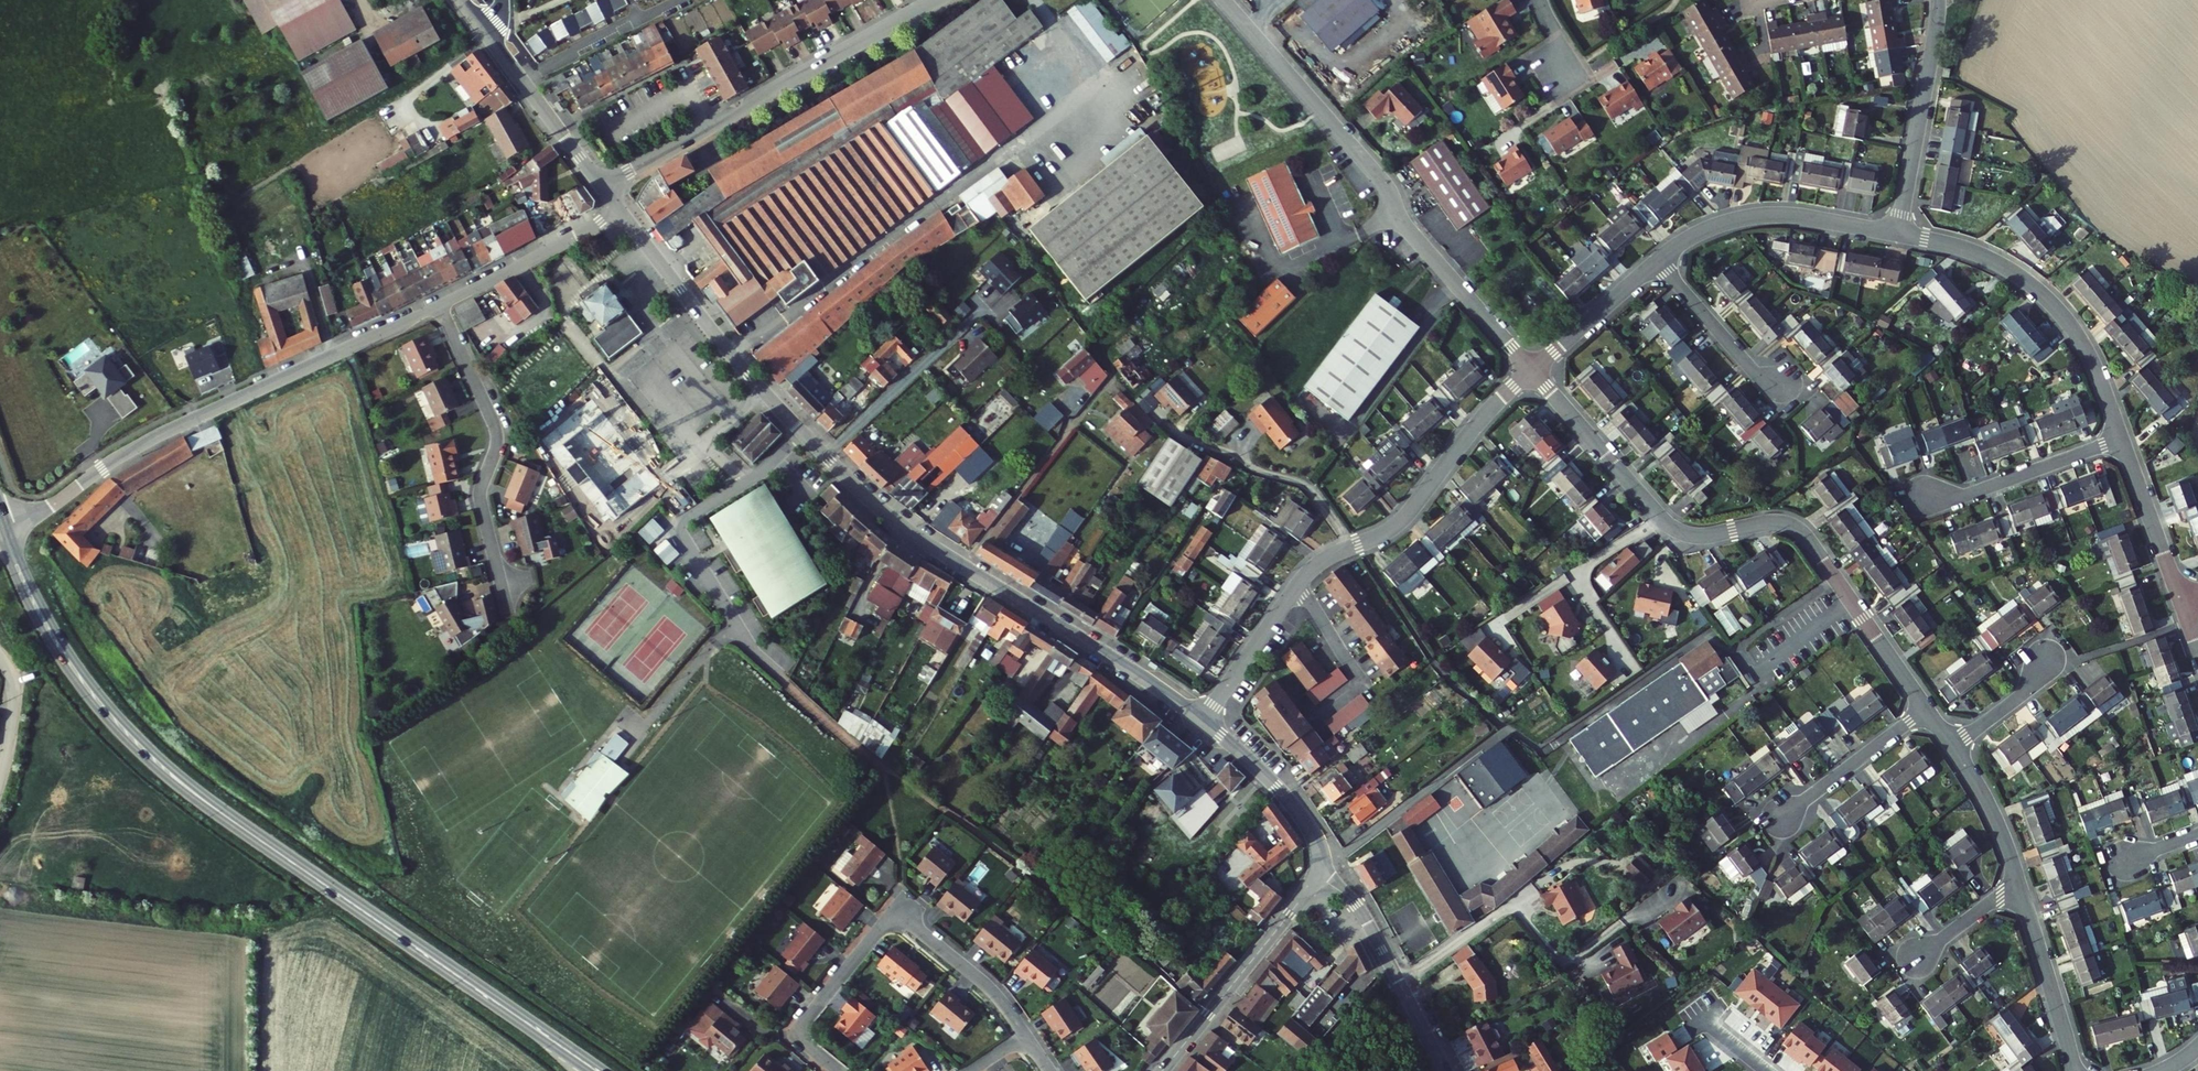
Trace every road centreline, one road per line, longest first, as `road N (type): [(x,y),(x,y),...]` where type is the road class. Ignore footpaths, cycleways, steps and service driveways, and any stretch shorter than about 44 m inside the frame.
road 1 (tertiary): [(6,532),(73,667),(150,754),(597,1070)]
road 2 (tertiary): [(1203,720),(872,500),(735,359),(622,212)]
road 3 (residential): [(6,532),(134,447),(440,307)]
road 4 (residential): [(1533,372),(1405,227),(1375,172),(1223,0)]
road 5 (residential): [(1027,1035),(986,983),(895,912),(796,1034),(840,1070)]
road 6 (residential): [(935,0),(603,187)]
road 7 (residential): [(1661,518),(1691,534),(1771,521),(1801,530),(1926,709)]
road 8 (residential): [(1899,234),(1986,256),(2042,294),(2089,352),(2123,439)]
road 9 (residential): [(440,307),(497,429),(481,496),(506,605)]
road 10 (unclassified): [(1349,547),(1407,515),(1477,425),(1533,372)]
road 11 (residential): [(1656,261),(1698,232),(1762,215),(1899,234)]
road 12 (tertiary): [(1318,873),(1162,1070)]
road 13 (tertiary): [(1318,873),(1360,911),(1446,1070)]
road 14 (residential): [(1937,0),(1899,234)]
road 15 (residential): [(1166,425),(1309,489),(1349,547)]
road 16 (residential): [(440,307),(622,212)]
road 17 (residential): [(1932,506),(2123,439)]
road 18 (tertiary): [(1318,873),(1318,848),(1298,810),(1203,720)]
road 19 (residential): [(1533,372),(1661,518)]
road 20 (residential): [(2020,884),(2074,1070)]
road 21 (residential): [(1926,709),(1780,818)]
road 22 (residential): [(1786,385),(1754,370),(1656,261)]
road 23 (tertiary): [(603,187),(495,45)]
road 24 (residential): [(2123,439),(2181,599)]
road 25 (residential): [(1533,372),(1656,261)]
road 26 (unclassified): [(1203,720),(1296,588)]
road 27 (residential): [(1661,518),(1581,571),(1580,585),(1605,625)]
road 28 (residential): [(1954,747),(1992,811),(2020,884)]
road 29 (residential): [(1917,957),(2020,884)]
road 30 (residential): [(2044,662),(2021,696),(1954,747)]
road 31 (unclassified): [(0,780),(15,702),(0,659)]

